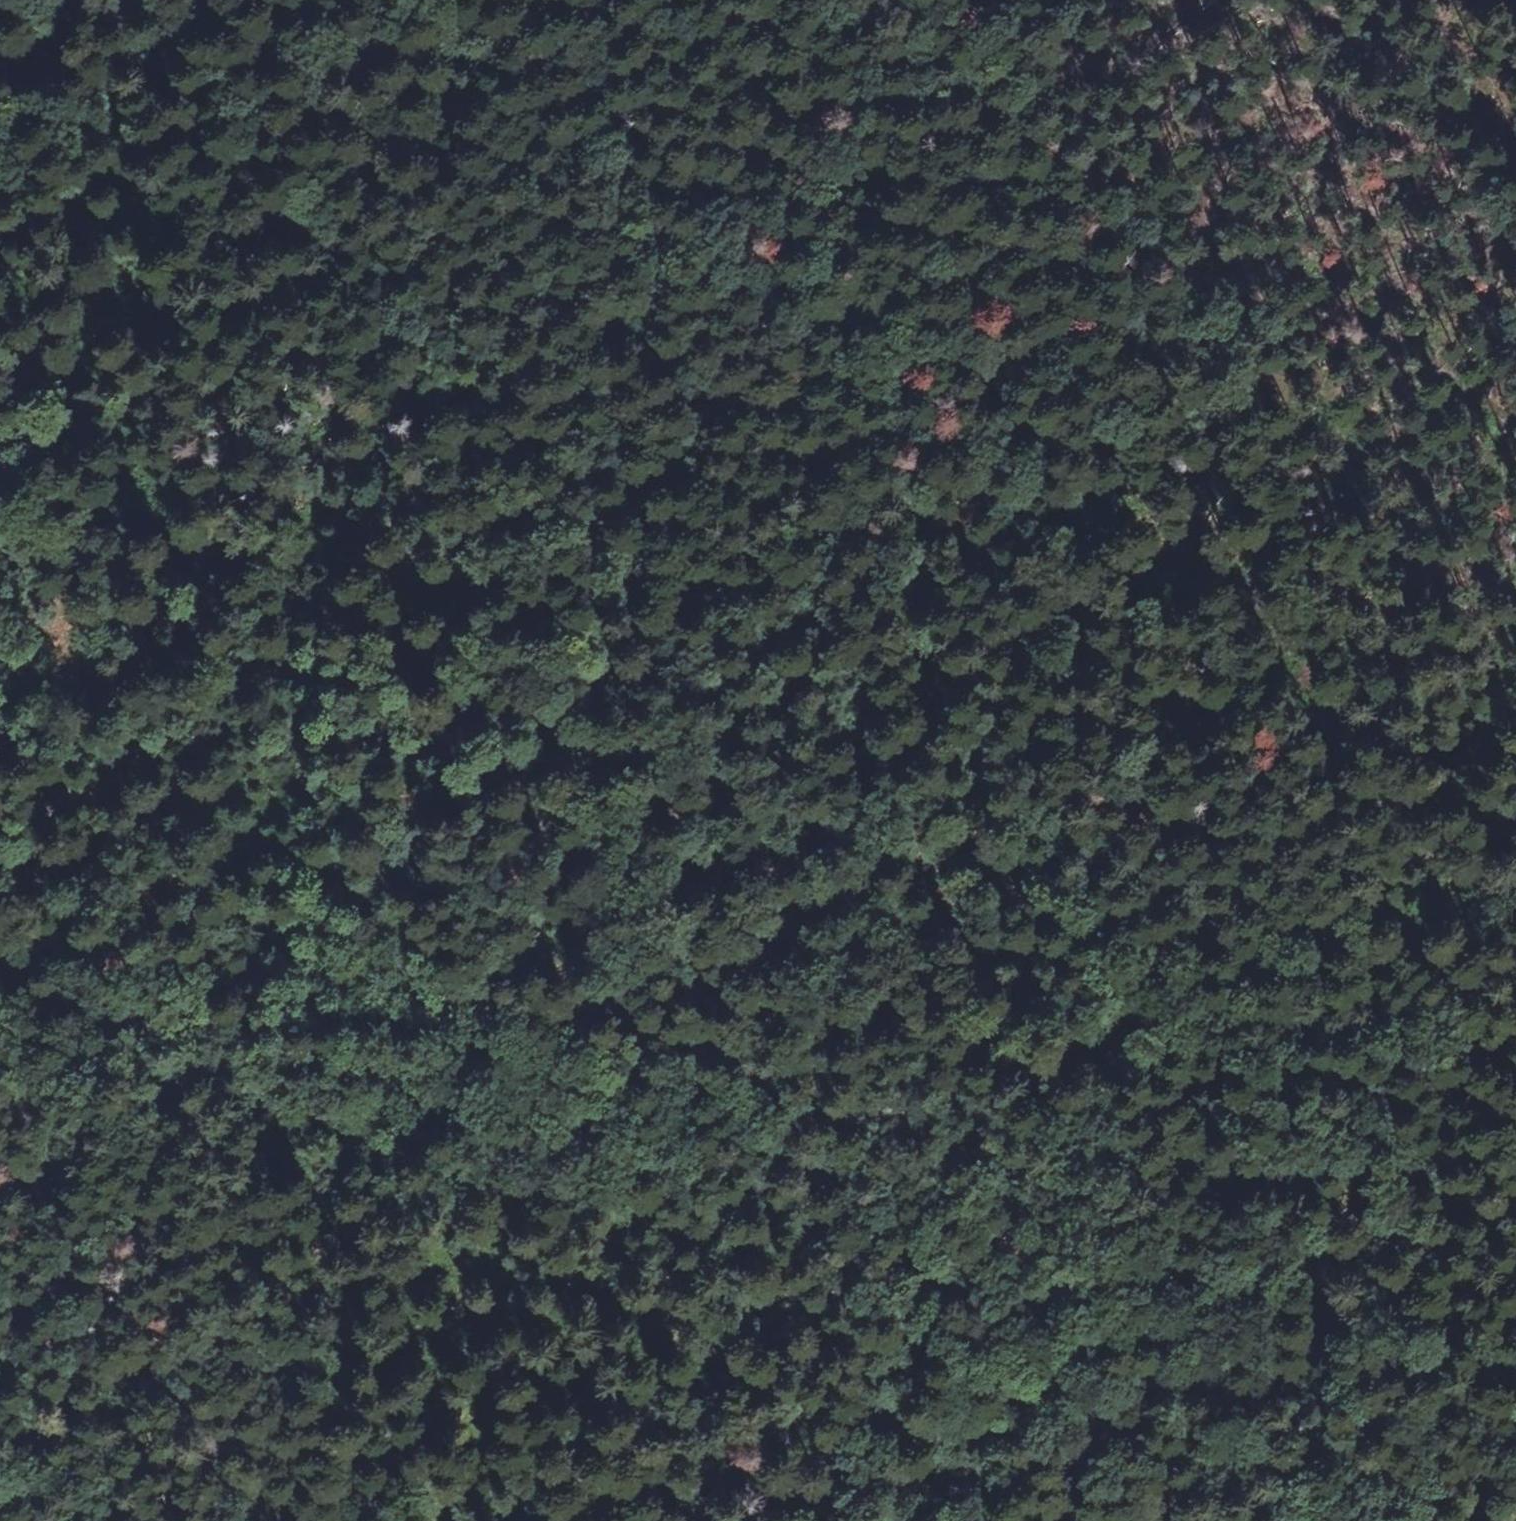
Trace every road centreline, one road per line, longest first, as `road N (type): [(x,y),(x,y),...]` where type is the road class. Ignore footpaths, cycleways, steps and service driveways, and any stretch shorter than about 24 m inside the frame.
road 1 (track): [(0,971),(35,994),(50,1036),(88,1448),(112,1520)]
road 2 (track): [(182,576),(133,669),(28,812),(0,836)]

